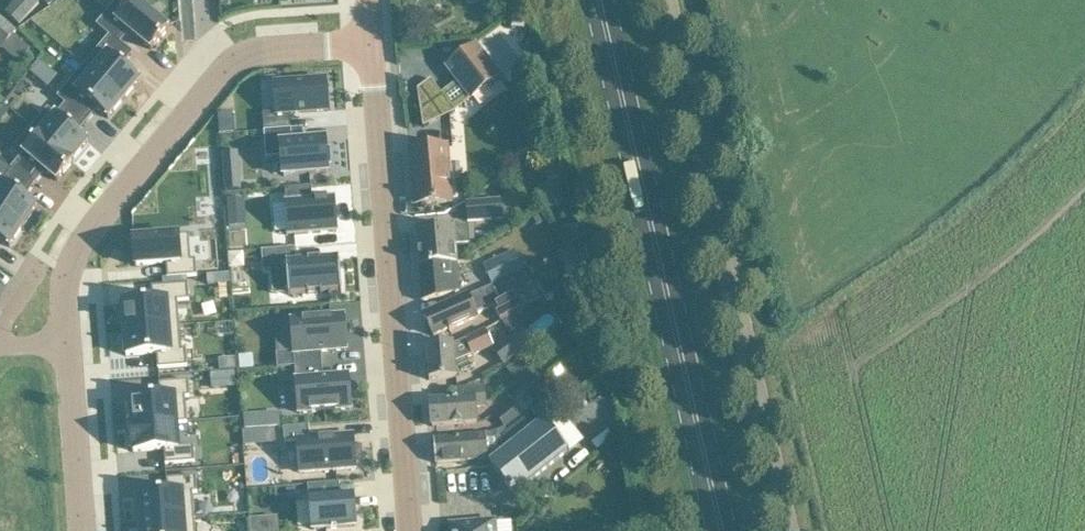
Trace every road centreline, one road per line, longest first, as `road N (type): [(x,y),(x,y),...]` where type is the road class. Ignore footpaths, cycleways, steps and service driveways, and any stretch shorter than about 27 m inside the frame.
road 1 (primary): [(722,530),(599,0)]
road 2 (unclassified): [(789,530),(668,0)]
road 3 (unclassified): [(410,530),(373,46)]
road 4 (residential): [(65,345),(62,297),(81,244),(220,77),(257,53),(373,46)]
road 5 (residential): [(78,530),(65,345)]

